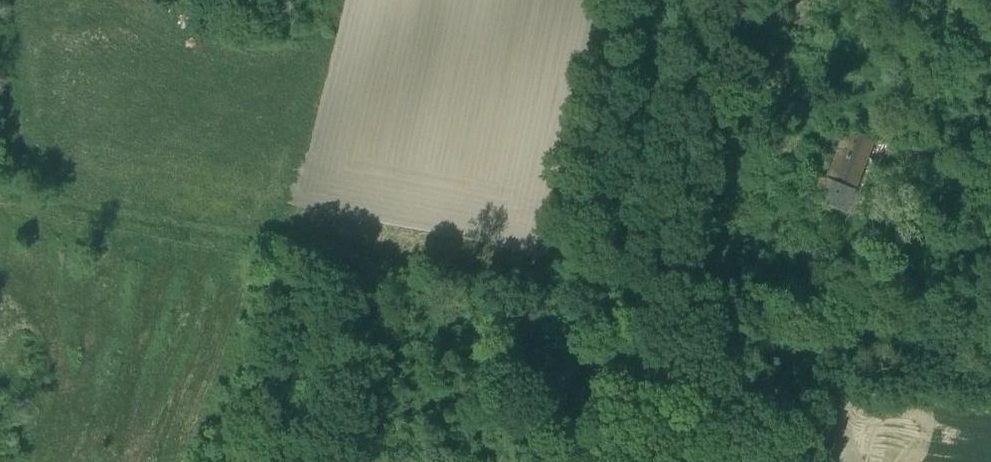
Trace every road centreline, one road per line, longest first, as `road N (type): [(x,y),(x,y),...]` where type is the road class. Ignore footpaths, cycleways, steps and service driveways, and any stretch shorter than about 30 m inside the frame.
road 1 (track): [(534,282),(0,176)]

